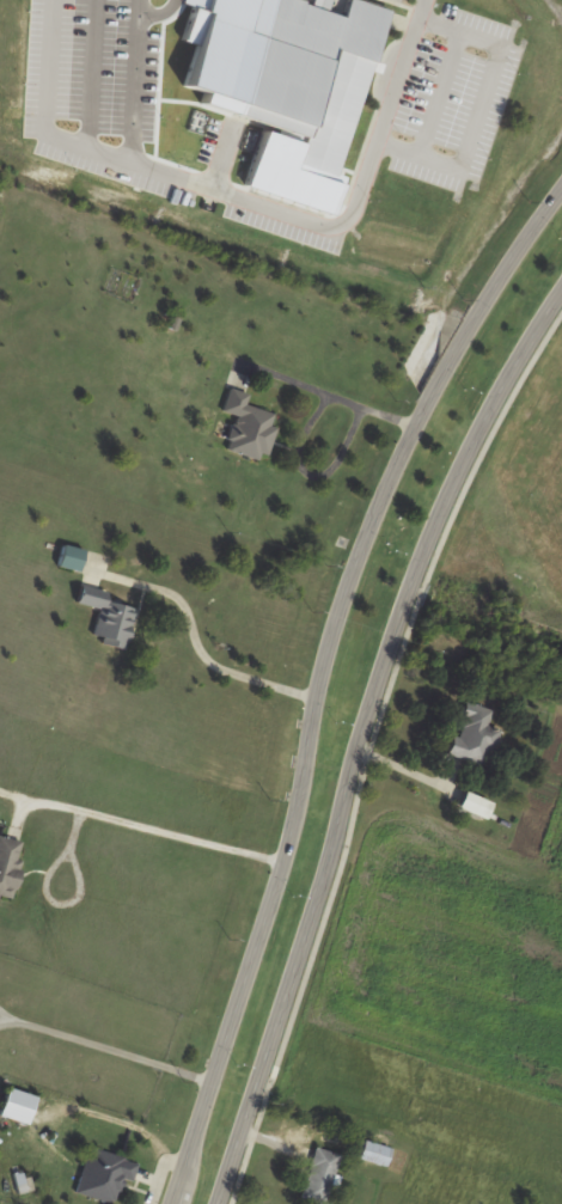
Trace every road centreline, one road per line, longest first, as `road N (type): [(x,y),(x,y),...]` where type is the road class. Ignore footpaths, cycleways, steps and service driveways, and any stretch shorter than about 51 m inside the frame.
road 1 (tertiary): [(561,188),(482,293),(415,422),(354,572),(314,708),(285,869),(176,1203)]
road 2 (tertiary): [(220,1203),(324,898),(372,704),(420,560),(532,336),(561,294)]

